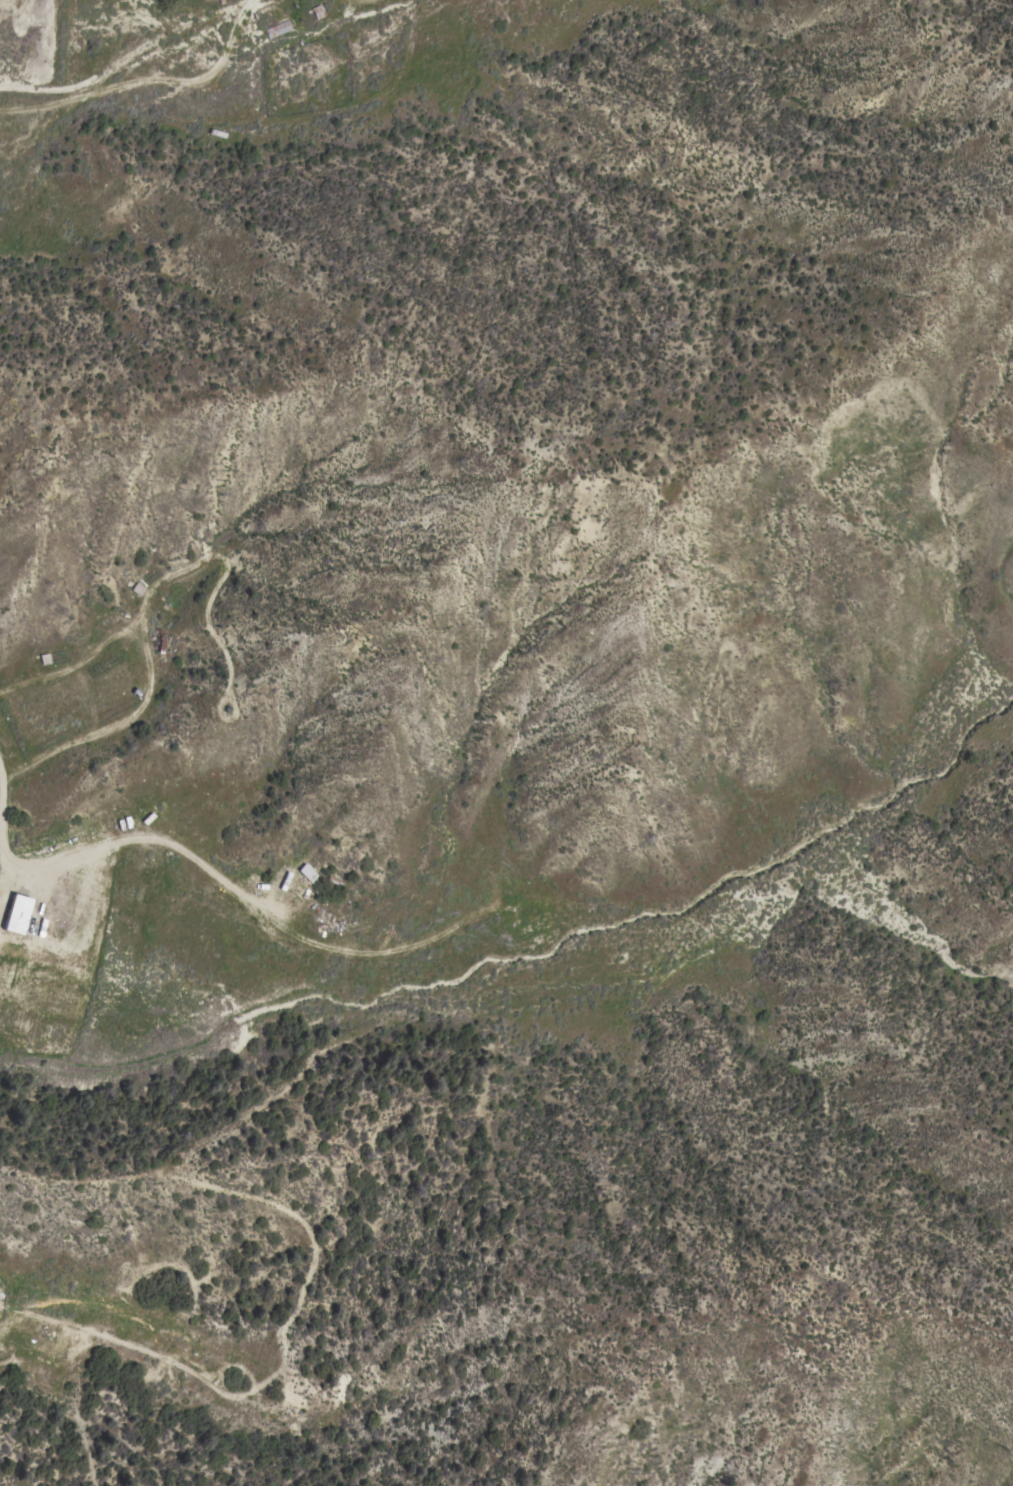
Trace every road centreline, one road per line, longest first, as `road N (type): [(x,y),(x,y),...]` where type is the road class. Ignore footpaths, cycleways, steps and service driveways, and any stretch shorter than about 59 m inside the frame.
road 1 (track): [(0,88),(83,87),(127,56),(165,51),(208,32),(248,0)]

